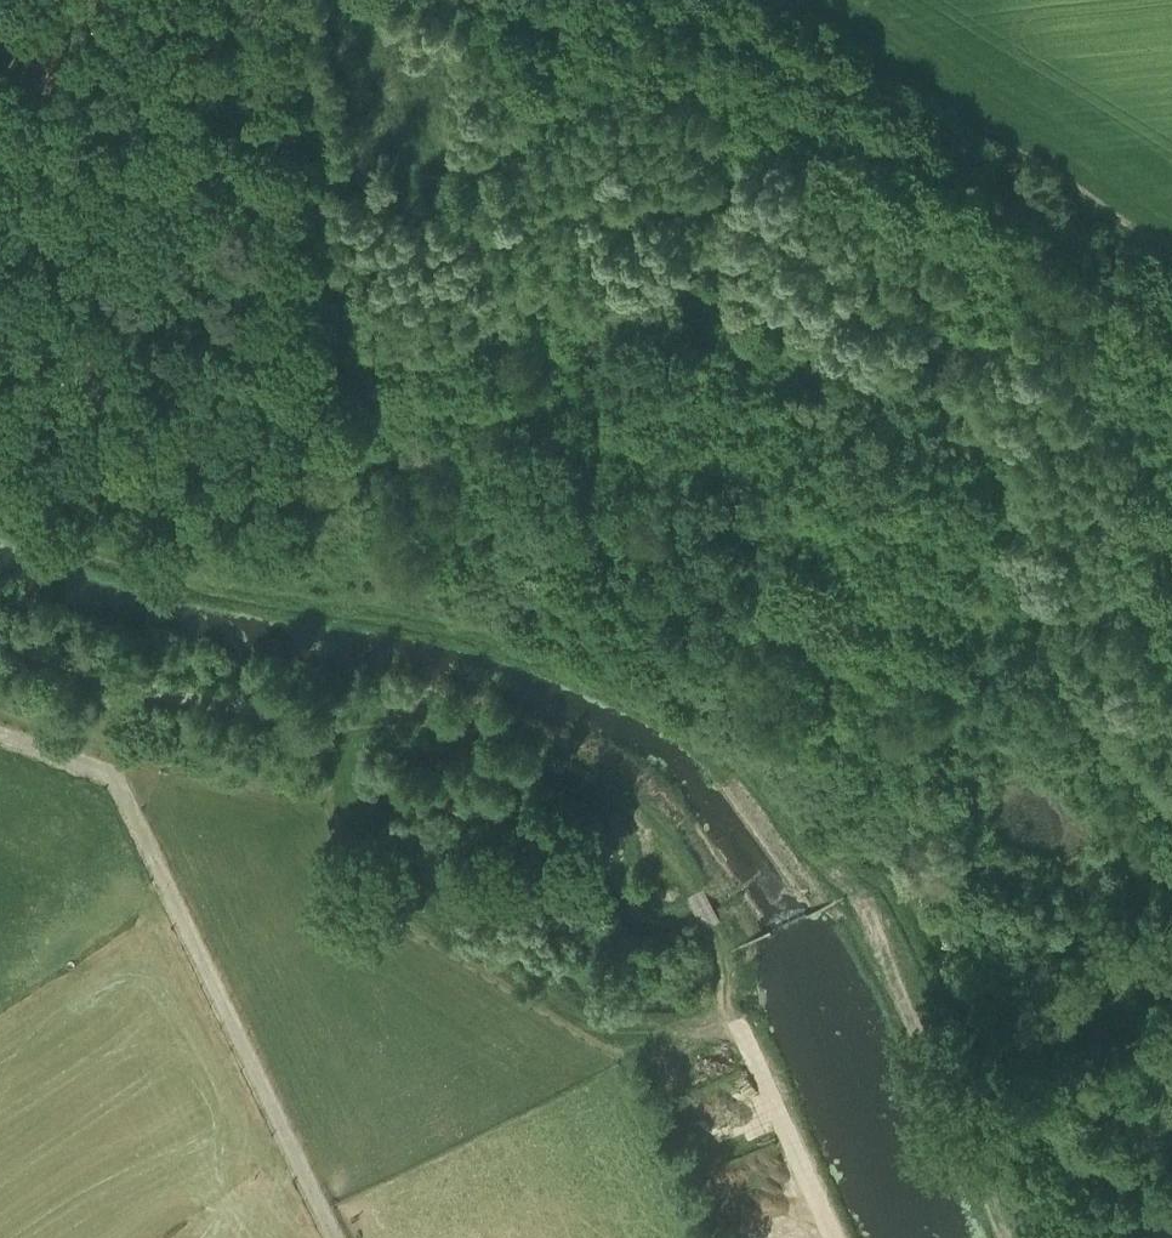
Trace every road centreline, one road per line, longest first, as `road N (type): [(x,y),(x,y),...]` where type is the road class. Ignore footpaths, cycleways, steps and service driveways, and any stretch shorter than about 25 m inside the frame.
road 1 (track): [(729,1018),(835,1237)]

